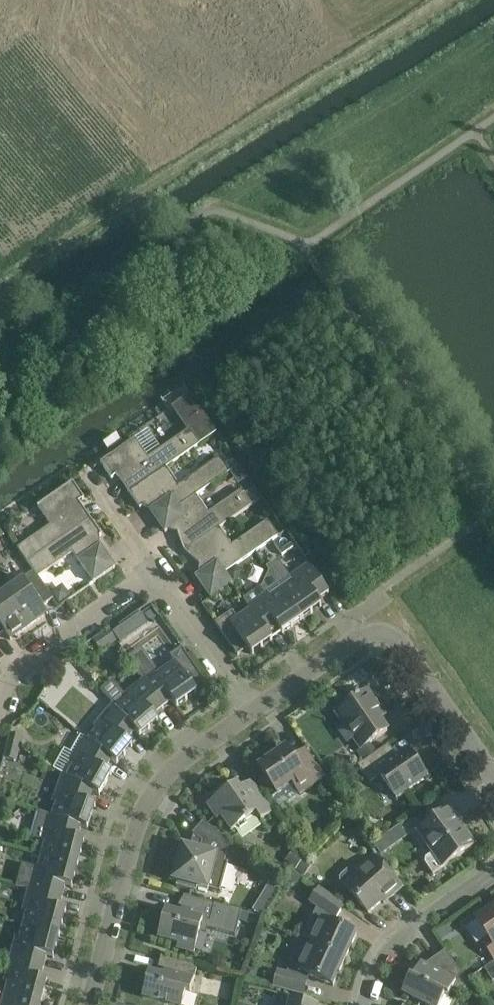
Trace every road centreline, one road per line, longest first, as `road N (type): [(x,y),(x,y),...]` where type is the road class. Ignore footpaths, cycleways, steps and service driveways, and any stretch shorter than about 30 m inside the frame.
road 1 (residential): [(88,1004),(132,838),(155,791),(250,713)]
road 2 (residential): [(0,689),(153,572)]
road 3 (residential): [(361,1004),(389,948),(493,871)]
road 4 (residential): [(493,779),(395,640),(377,632)]
road 5 (residential): [(250,713),(153,572)]
road 6 (residential): [(250,713),(359,636),(377,632)]

